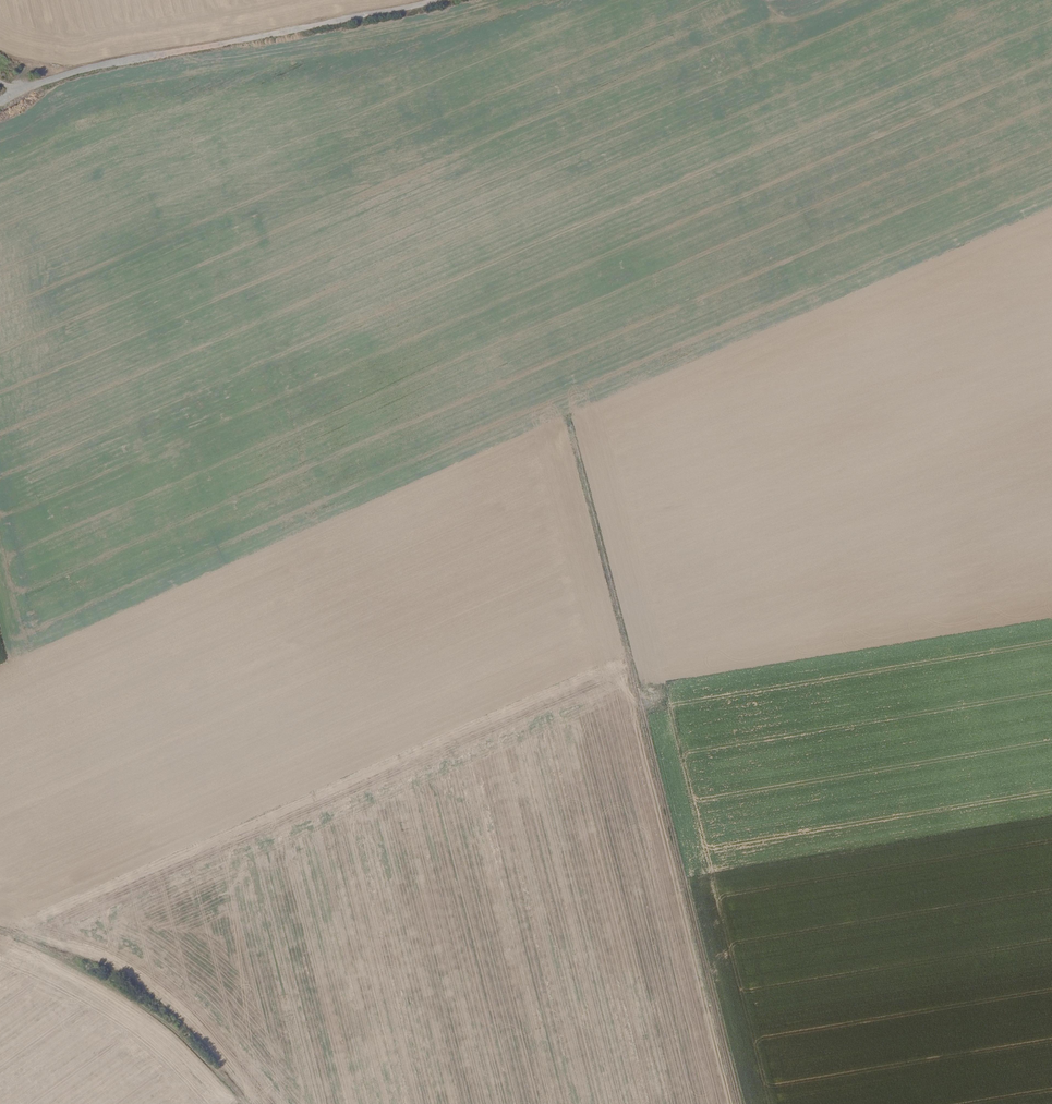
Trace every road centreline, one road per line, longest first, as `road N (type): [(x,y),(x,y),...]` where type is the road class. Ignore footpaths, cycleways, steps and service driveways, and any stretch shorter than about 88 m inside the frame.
road 1 (track): [(574,420),(742,1103)]
road 2 (track): [(434,0),(97,67),(0,104)]
road 3 (track): [(242,1103),(150,1010),(2,932)]

